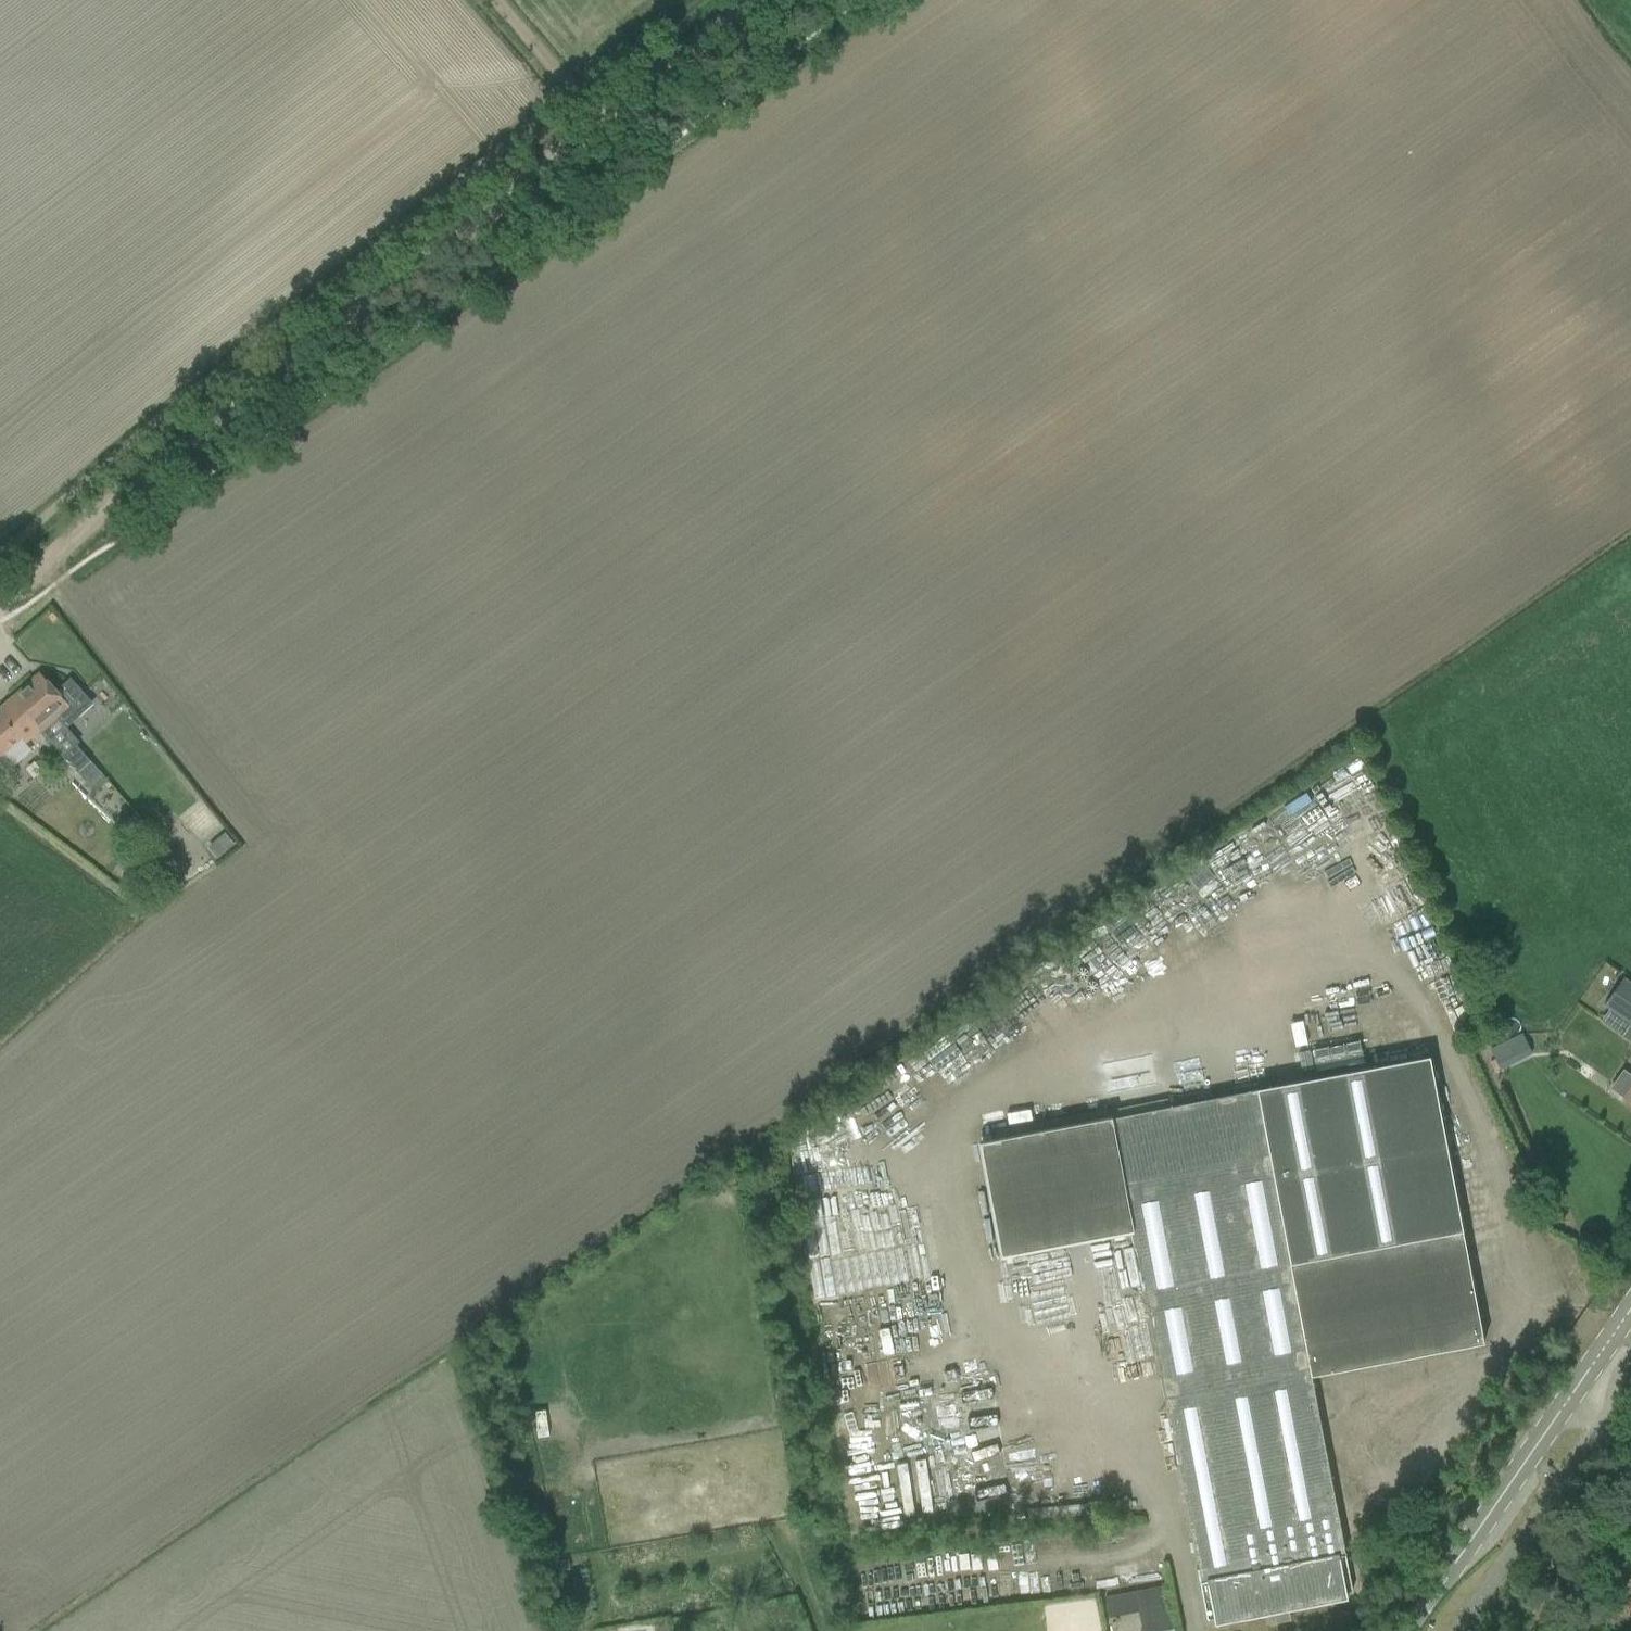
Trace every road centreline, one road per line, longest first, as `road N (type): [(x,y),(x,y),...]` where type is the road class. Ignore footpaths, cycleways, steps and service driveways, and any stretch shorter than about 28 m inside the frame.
road 1 (track): [(750,0),(131,479),(11,612)]
road 2 (tertiary): [(1409,1630),(1630,1310)]

